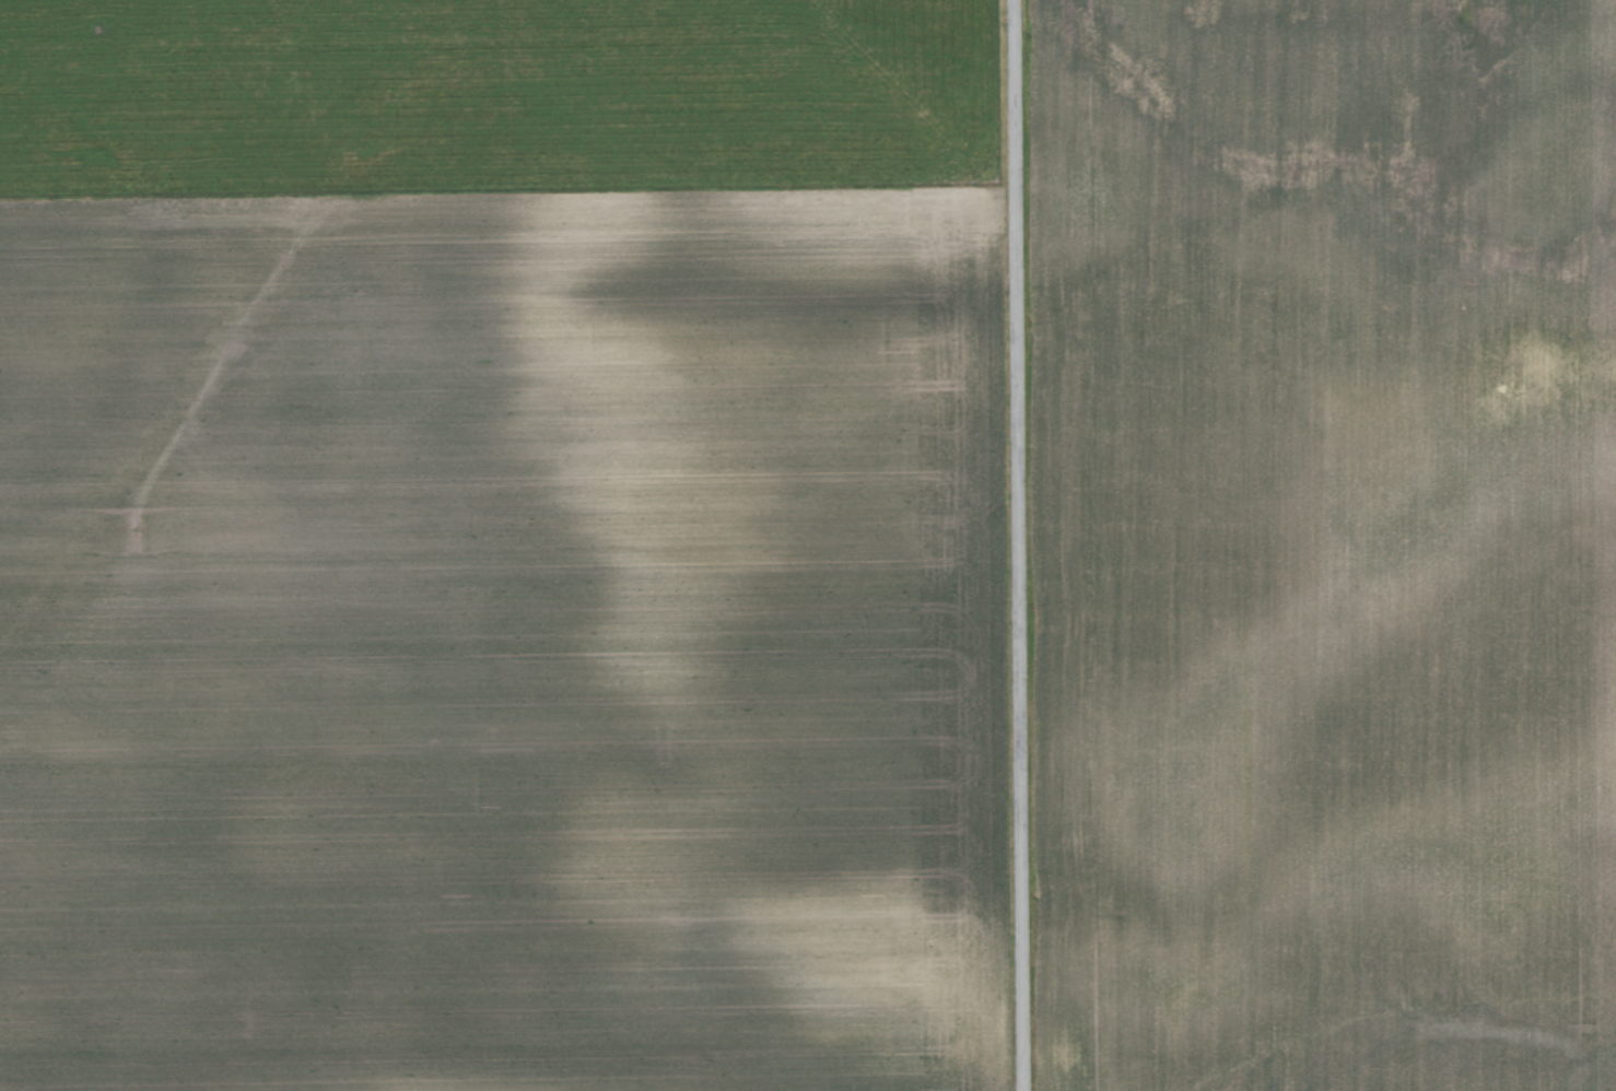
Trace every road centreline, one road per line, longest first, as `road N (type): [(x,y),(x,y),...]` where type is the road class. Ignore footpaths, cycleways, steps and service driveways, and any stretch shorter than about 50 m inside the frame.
road 1 (residential): [(1024,1090),(1016,0)]

